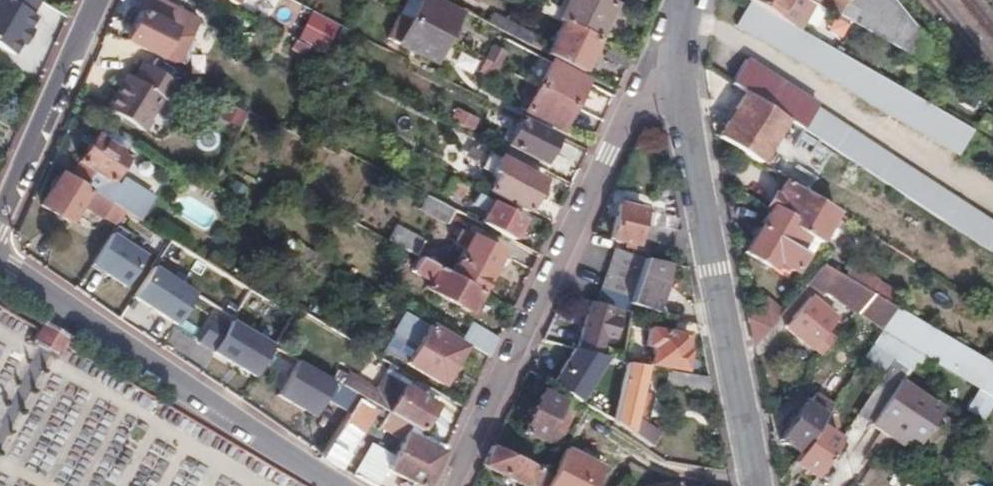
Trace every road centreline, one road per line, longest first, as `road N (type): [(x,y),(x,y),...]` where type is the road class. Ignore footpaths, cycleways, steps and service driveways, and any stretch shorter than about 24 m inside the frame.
road 1 (residential): [(678,61),(636,105),(449,485)]
road 2 (residential): [(758,485),(678,61)]
road 3 (residential): [(0,271),(345,485)]
road 4 (residential): [(97,0),(0,217)]

